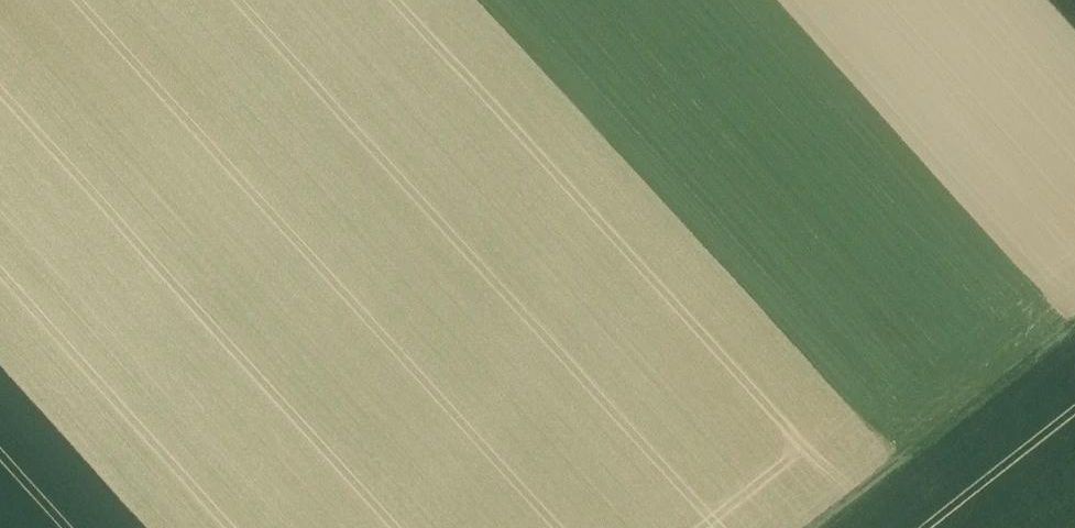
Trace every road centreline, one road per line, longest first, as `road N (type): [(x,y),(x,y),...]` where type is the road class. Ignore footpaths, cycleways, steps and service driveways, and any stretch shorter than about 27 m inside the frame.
road 1 (track): [(816,527),(1074,325)]

